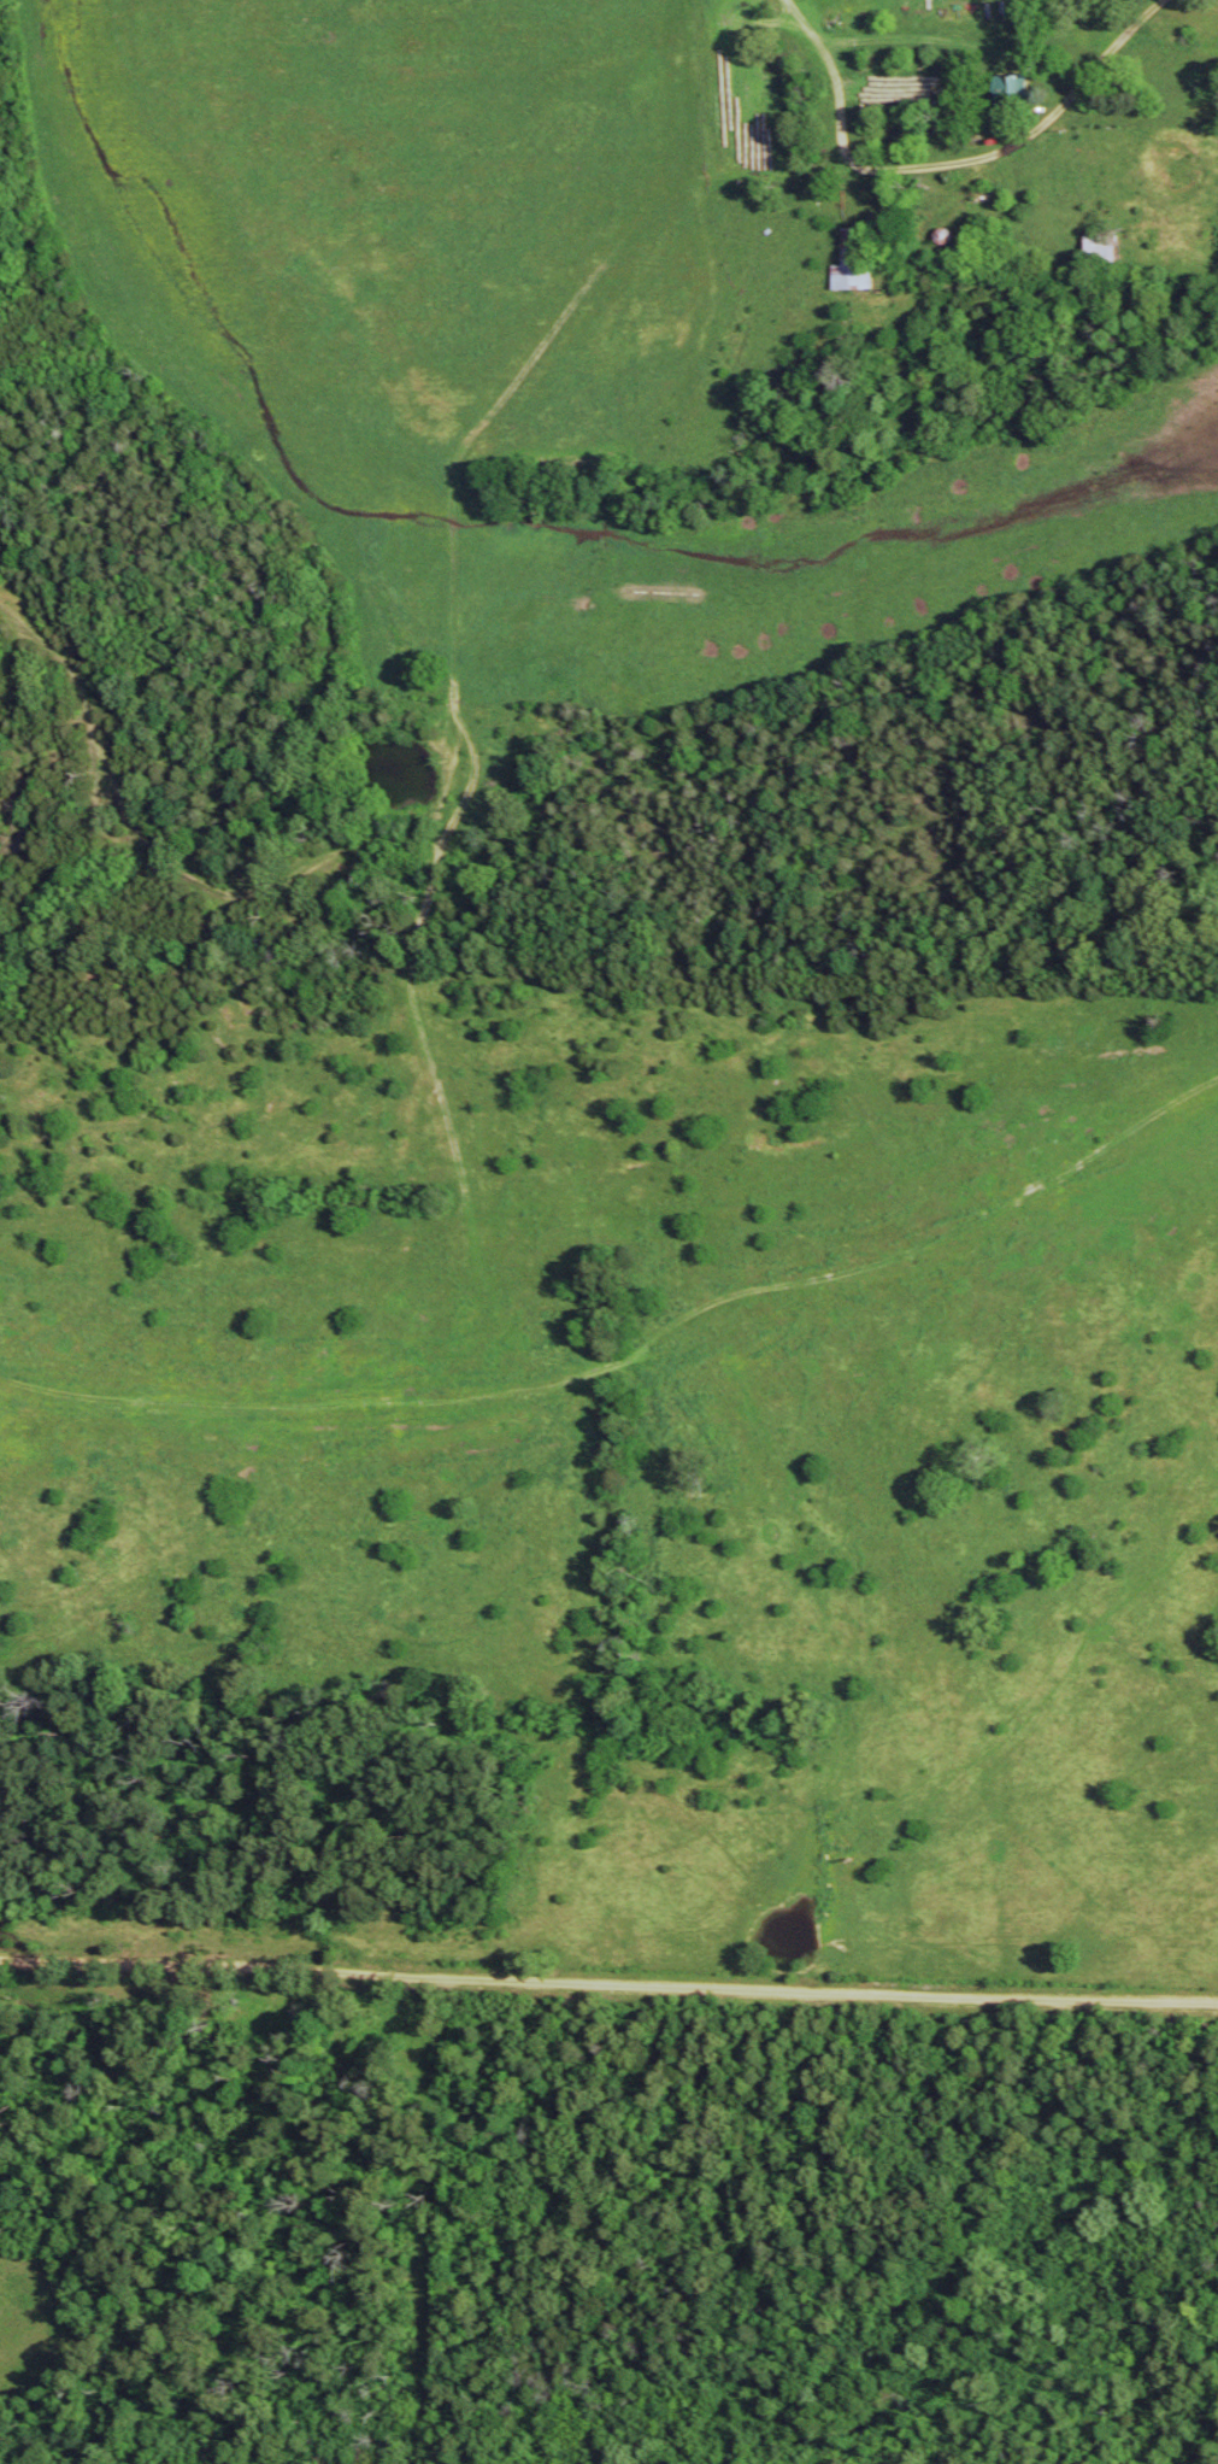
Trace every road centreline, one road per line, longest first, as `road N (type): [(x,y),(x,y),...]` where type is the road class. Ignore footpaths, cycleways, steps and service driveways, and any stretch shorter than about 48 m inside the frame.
road 1 (residential): [(1217,2004),(0,1972)]

